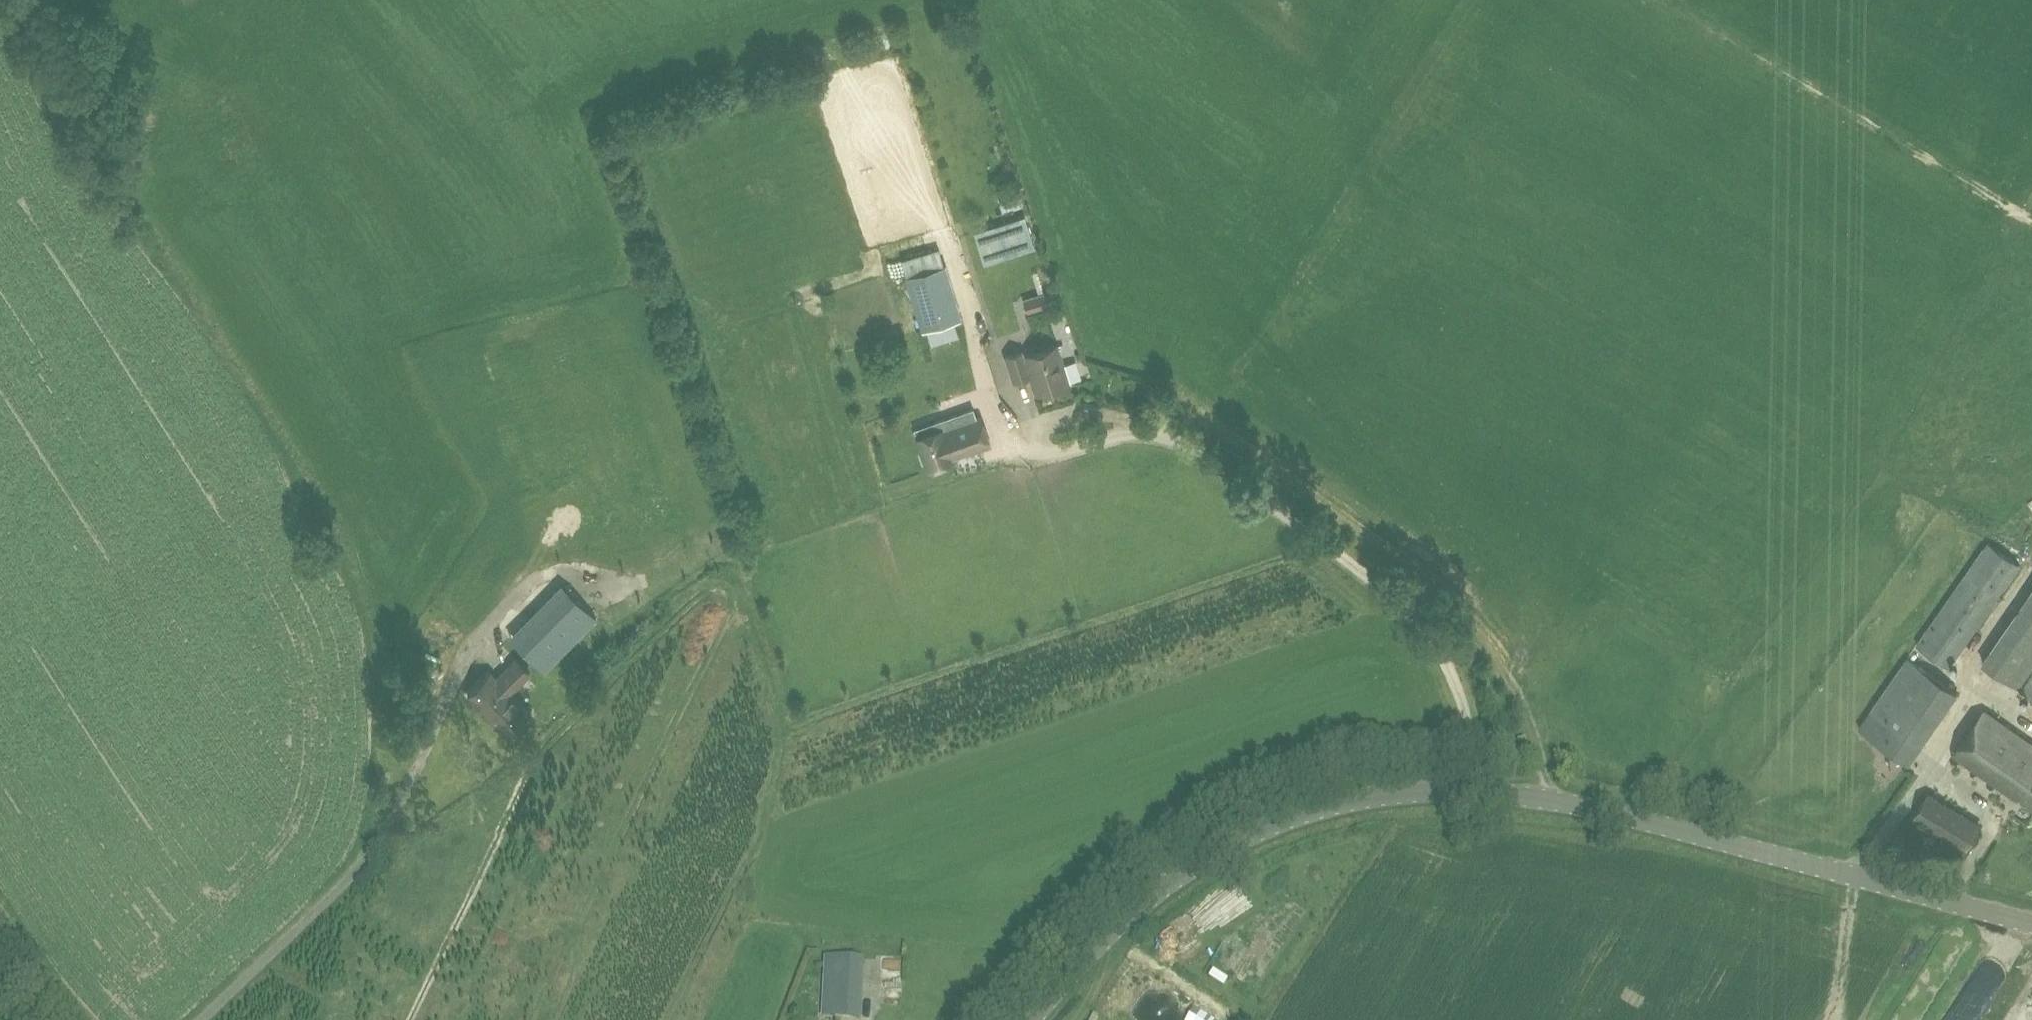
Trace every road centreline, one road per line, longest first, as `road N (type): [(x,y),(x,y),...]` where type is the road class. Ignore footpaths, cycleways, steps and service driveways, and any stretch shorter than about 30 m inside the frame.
road 1 (tertiary): [(1038,1019),(1156,895),(1209,859),(1313,812),(1430,793),(1604,813),(2031,923)]

